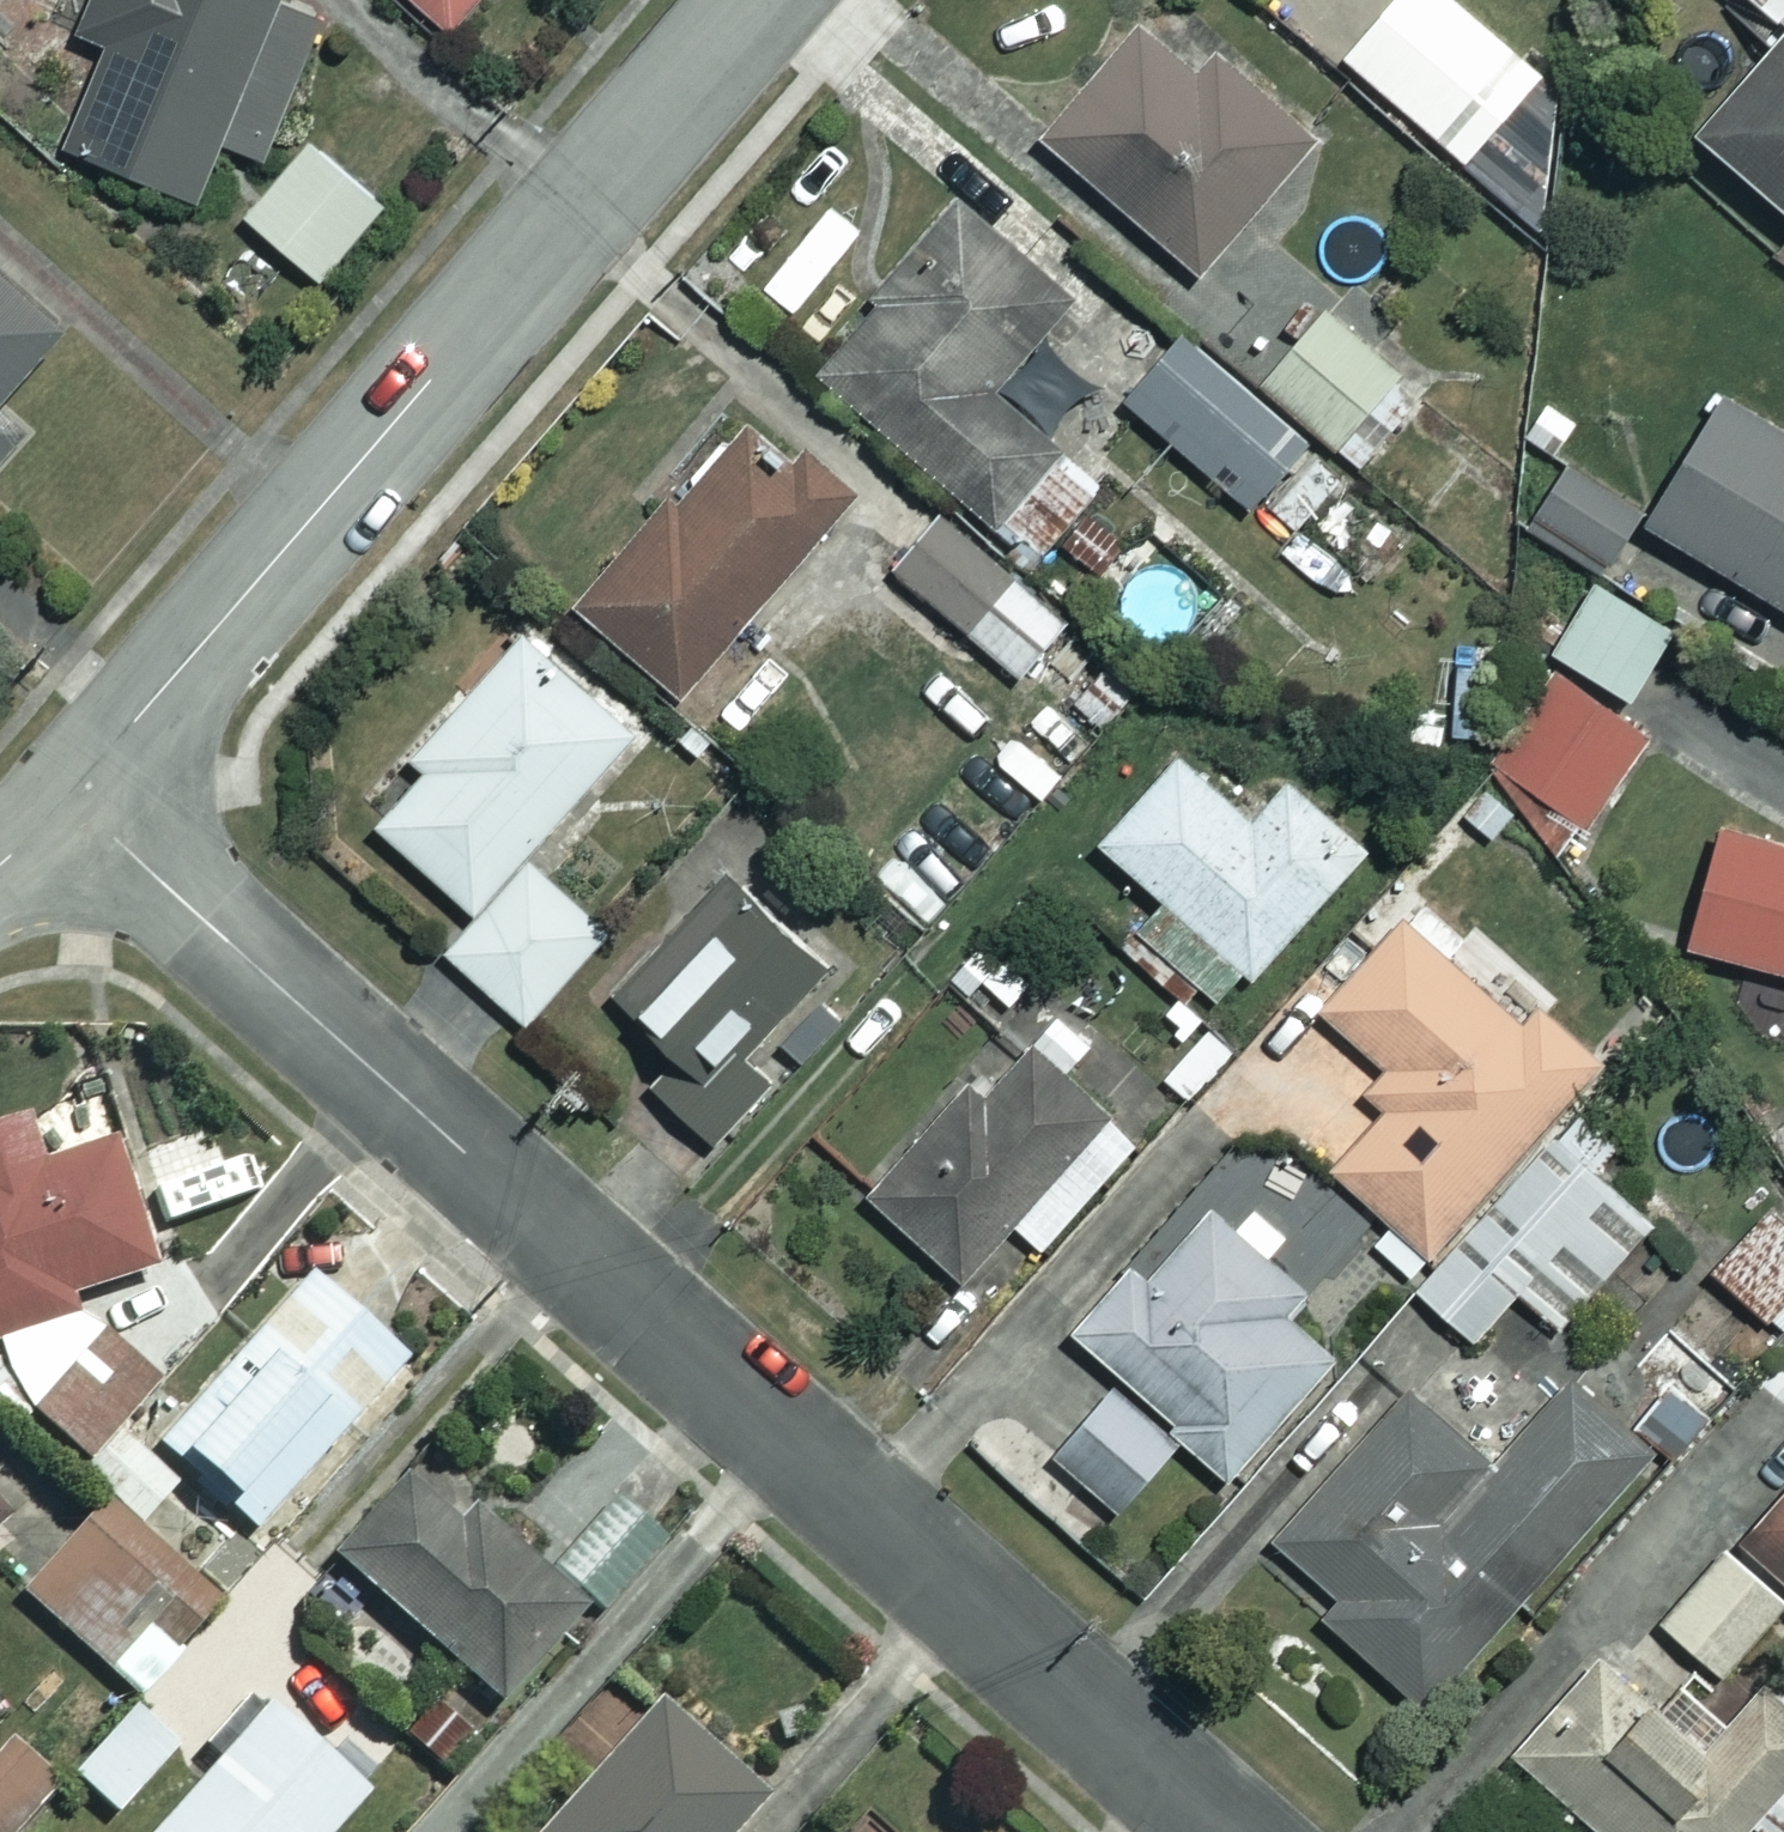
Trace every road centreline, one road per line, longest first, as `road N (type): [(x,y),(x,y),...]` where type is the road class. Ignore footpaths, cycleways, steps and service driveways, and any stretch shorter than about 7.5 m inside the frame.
road 1 (residential): [(1224,1831),(67,795)]
road 2 (residential): [(757,0),(67,795)]

